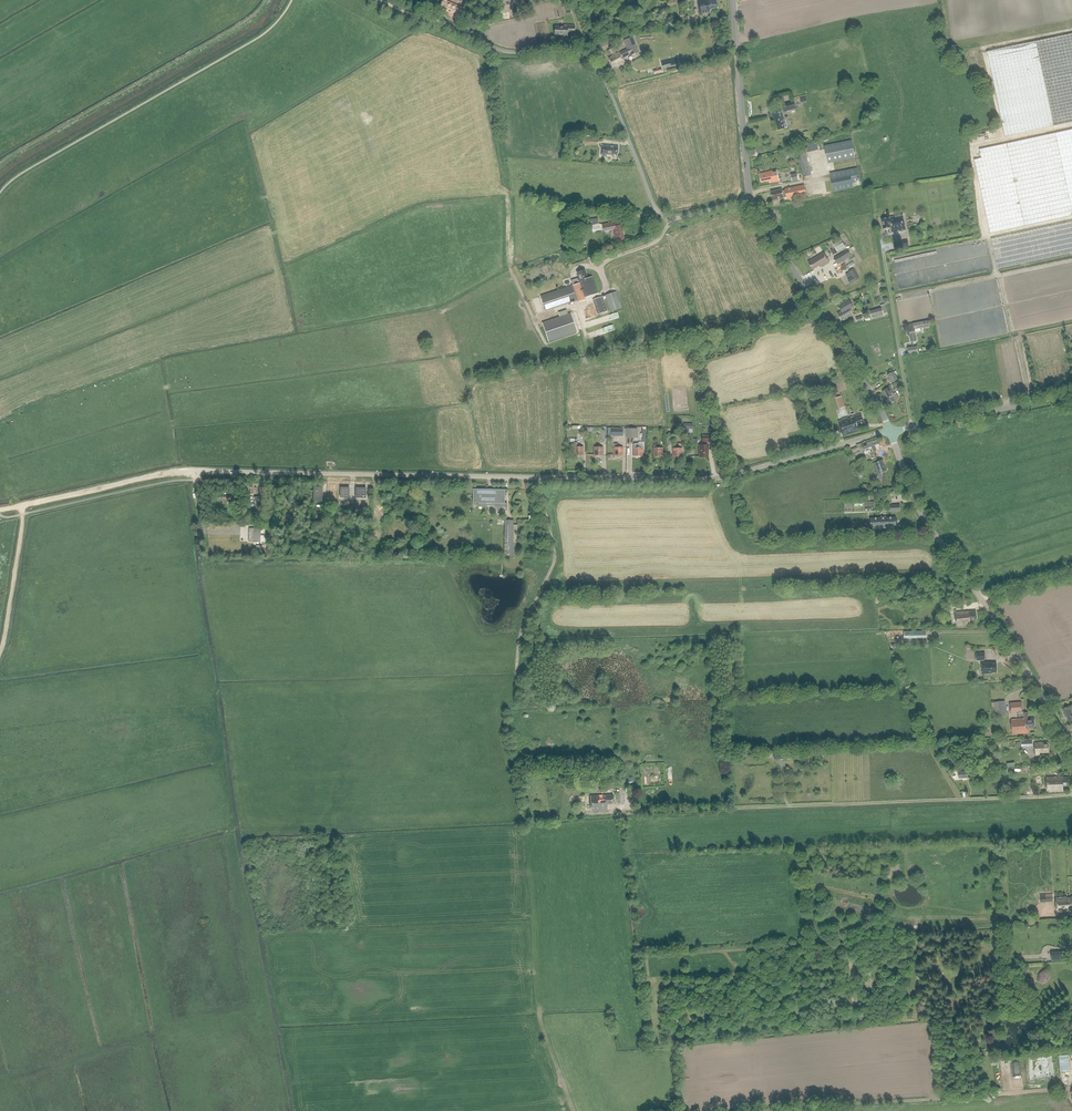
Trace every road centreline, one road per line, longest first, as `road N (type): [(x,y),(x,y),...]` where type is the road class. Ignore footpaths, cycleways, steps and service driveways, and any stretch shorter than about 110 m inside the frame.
road 1 (unclassified): [(891,432),(713,479),(189,470)]
road 2 (track): [(1071,795),(634,812)]
road 3 (unclassified): [(750,199),(681,217),(659,211),(594,66),(566,49),(517,52),(472,37),(467,26),(488,0)]
road 4 (unclassified): [(1071,749),(929,526),(891,432)]
road 5 (track): [(0,164),(246,22),(268,0)]
road 6 (track): [(1071,1087),(759,1110)]
road 7 (unclassified): [(891,432),(750,199)]
road 8 (unclassified): [(750,199),(733,0)]
road 9 (track): [(821,314),(636,351)]
road 10 (unclassified): [(891,432),(1071,394)]
road 11 (track): [(189,470),(22,505)]
road 12 (track): [(0,652),(22,505)]

